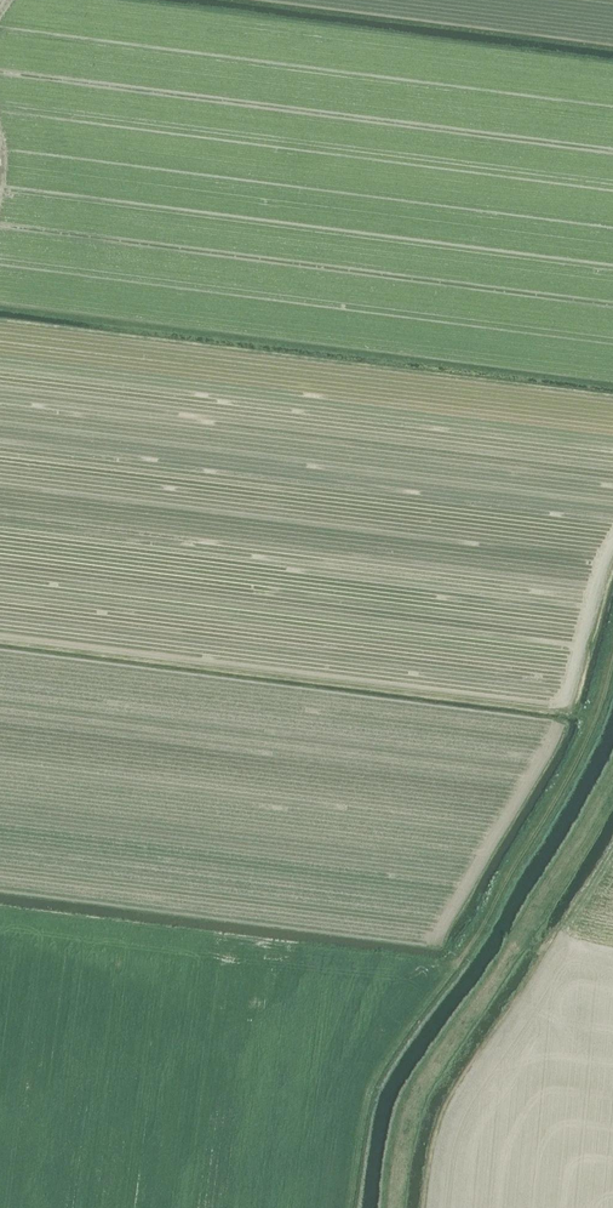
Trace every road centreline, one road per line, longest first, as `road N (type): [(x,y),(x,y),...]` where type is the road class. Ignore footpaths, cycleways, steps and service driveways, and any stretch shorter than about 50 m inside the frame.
road 1 (track): [(0,640),(596,717)]

